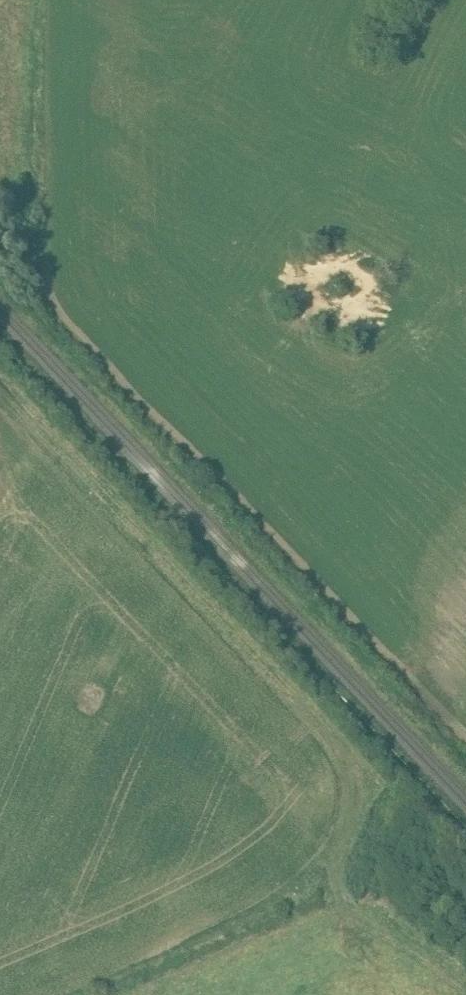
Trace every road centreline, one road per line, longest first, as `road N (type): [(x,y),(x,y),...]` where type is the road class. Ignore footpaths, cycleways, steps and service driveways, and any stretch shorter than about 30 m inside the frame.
road 1 (track): [(0,383),(393,796),(341,879)]

